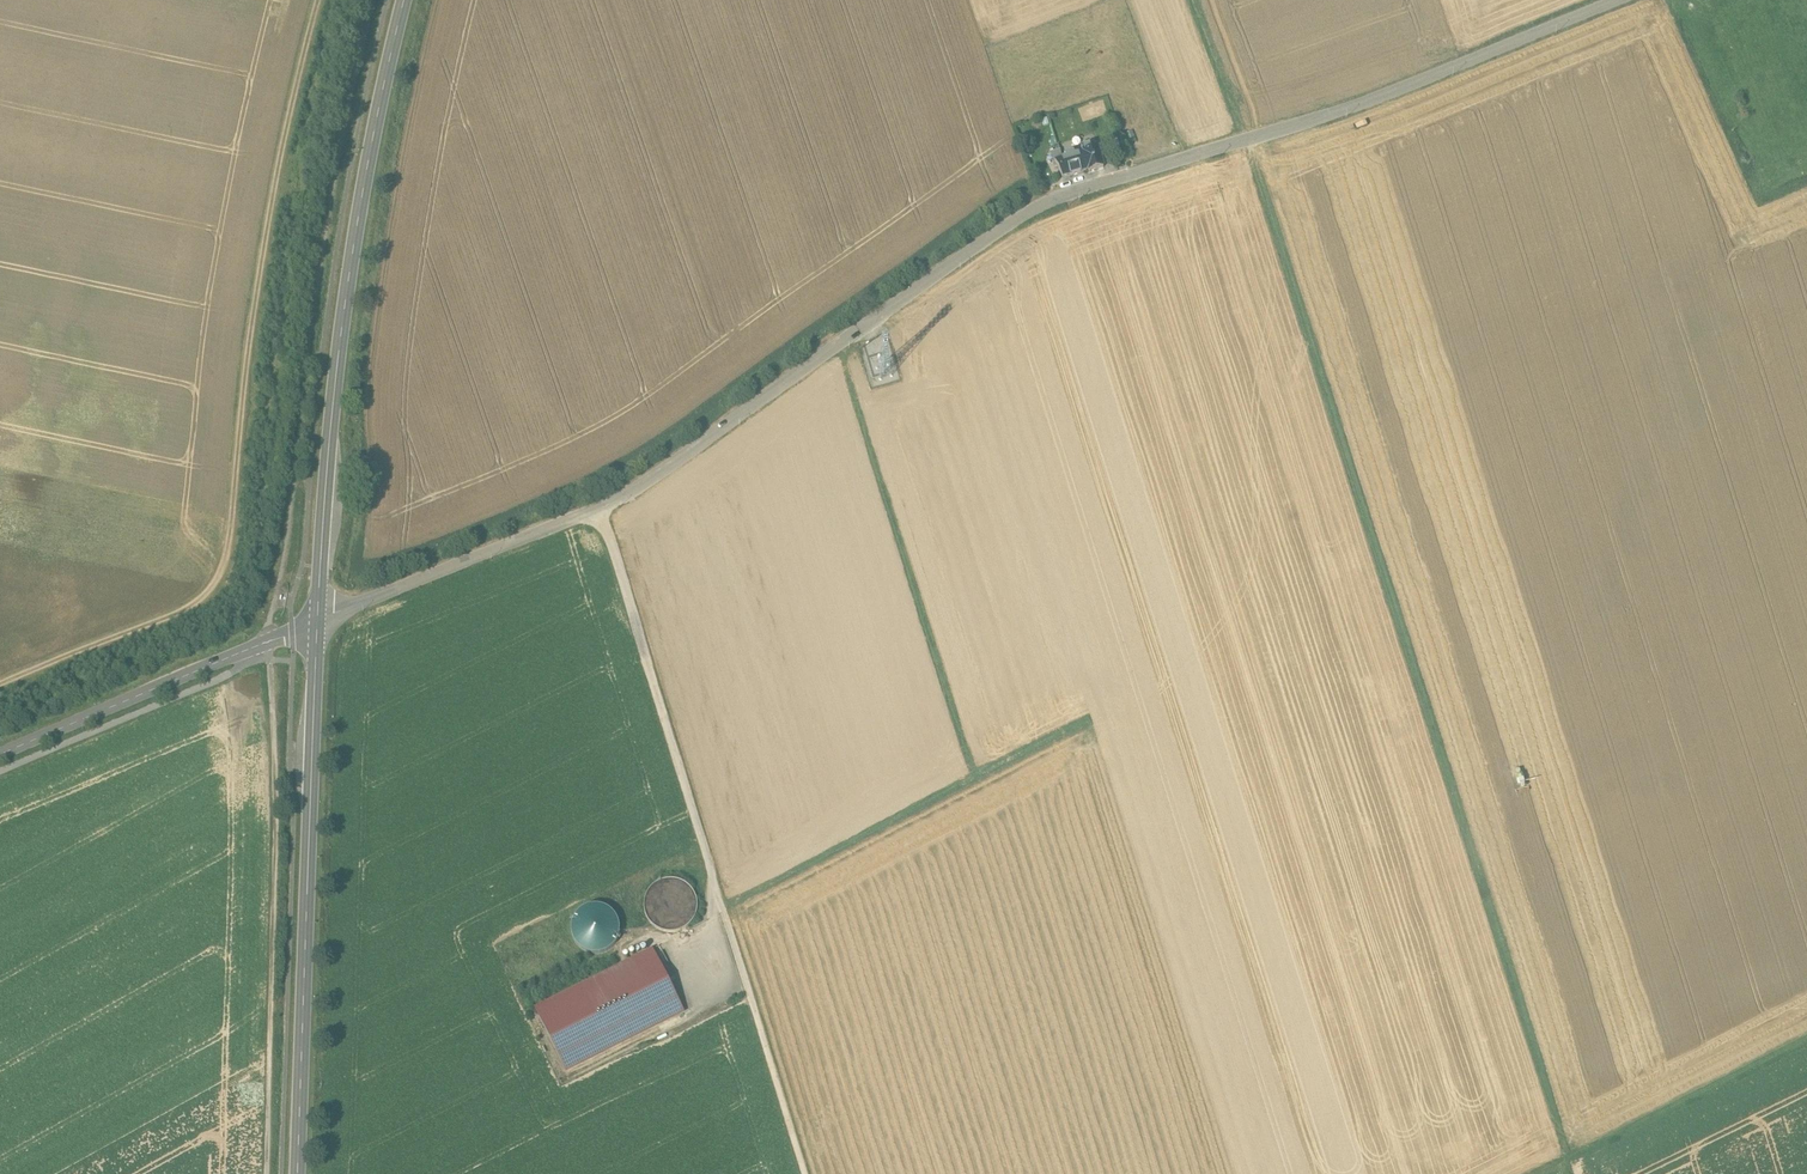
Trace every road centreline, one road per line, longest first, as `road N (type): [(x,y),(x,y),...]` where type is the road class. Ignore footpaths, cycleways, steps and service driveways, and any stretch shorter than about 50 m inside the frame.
road 1 (tertiary): [(1616,0),(1341,108),(1050,200),(624,495),(317,622)]
road 2 (track): [(1570,1173),(1249,138),(1193,0)]
road 3 (track): [(0,679),(181,608),(220,569),(272,191),(316,0)]
road 4 (track): [(601,508),(805,1173)]
road 5 (track): [(374,0),(331,203),(268,641)]
road 6 (secondary): [(317,622),(358,218),(404,0)]
road 7 (secondary): [(298,1173),(317,622)]
road 8 (track): [(267,1173),(274,937),(268,641)]
road 9 (track): [(837,348),(972,776)]
road 10 (track): [(1090,717),(724,909)]
road 11 (unclassified): [(317,622),(0,757)]
road 12 (track): [(1806,1040),(1538,1173)]

